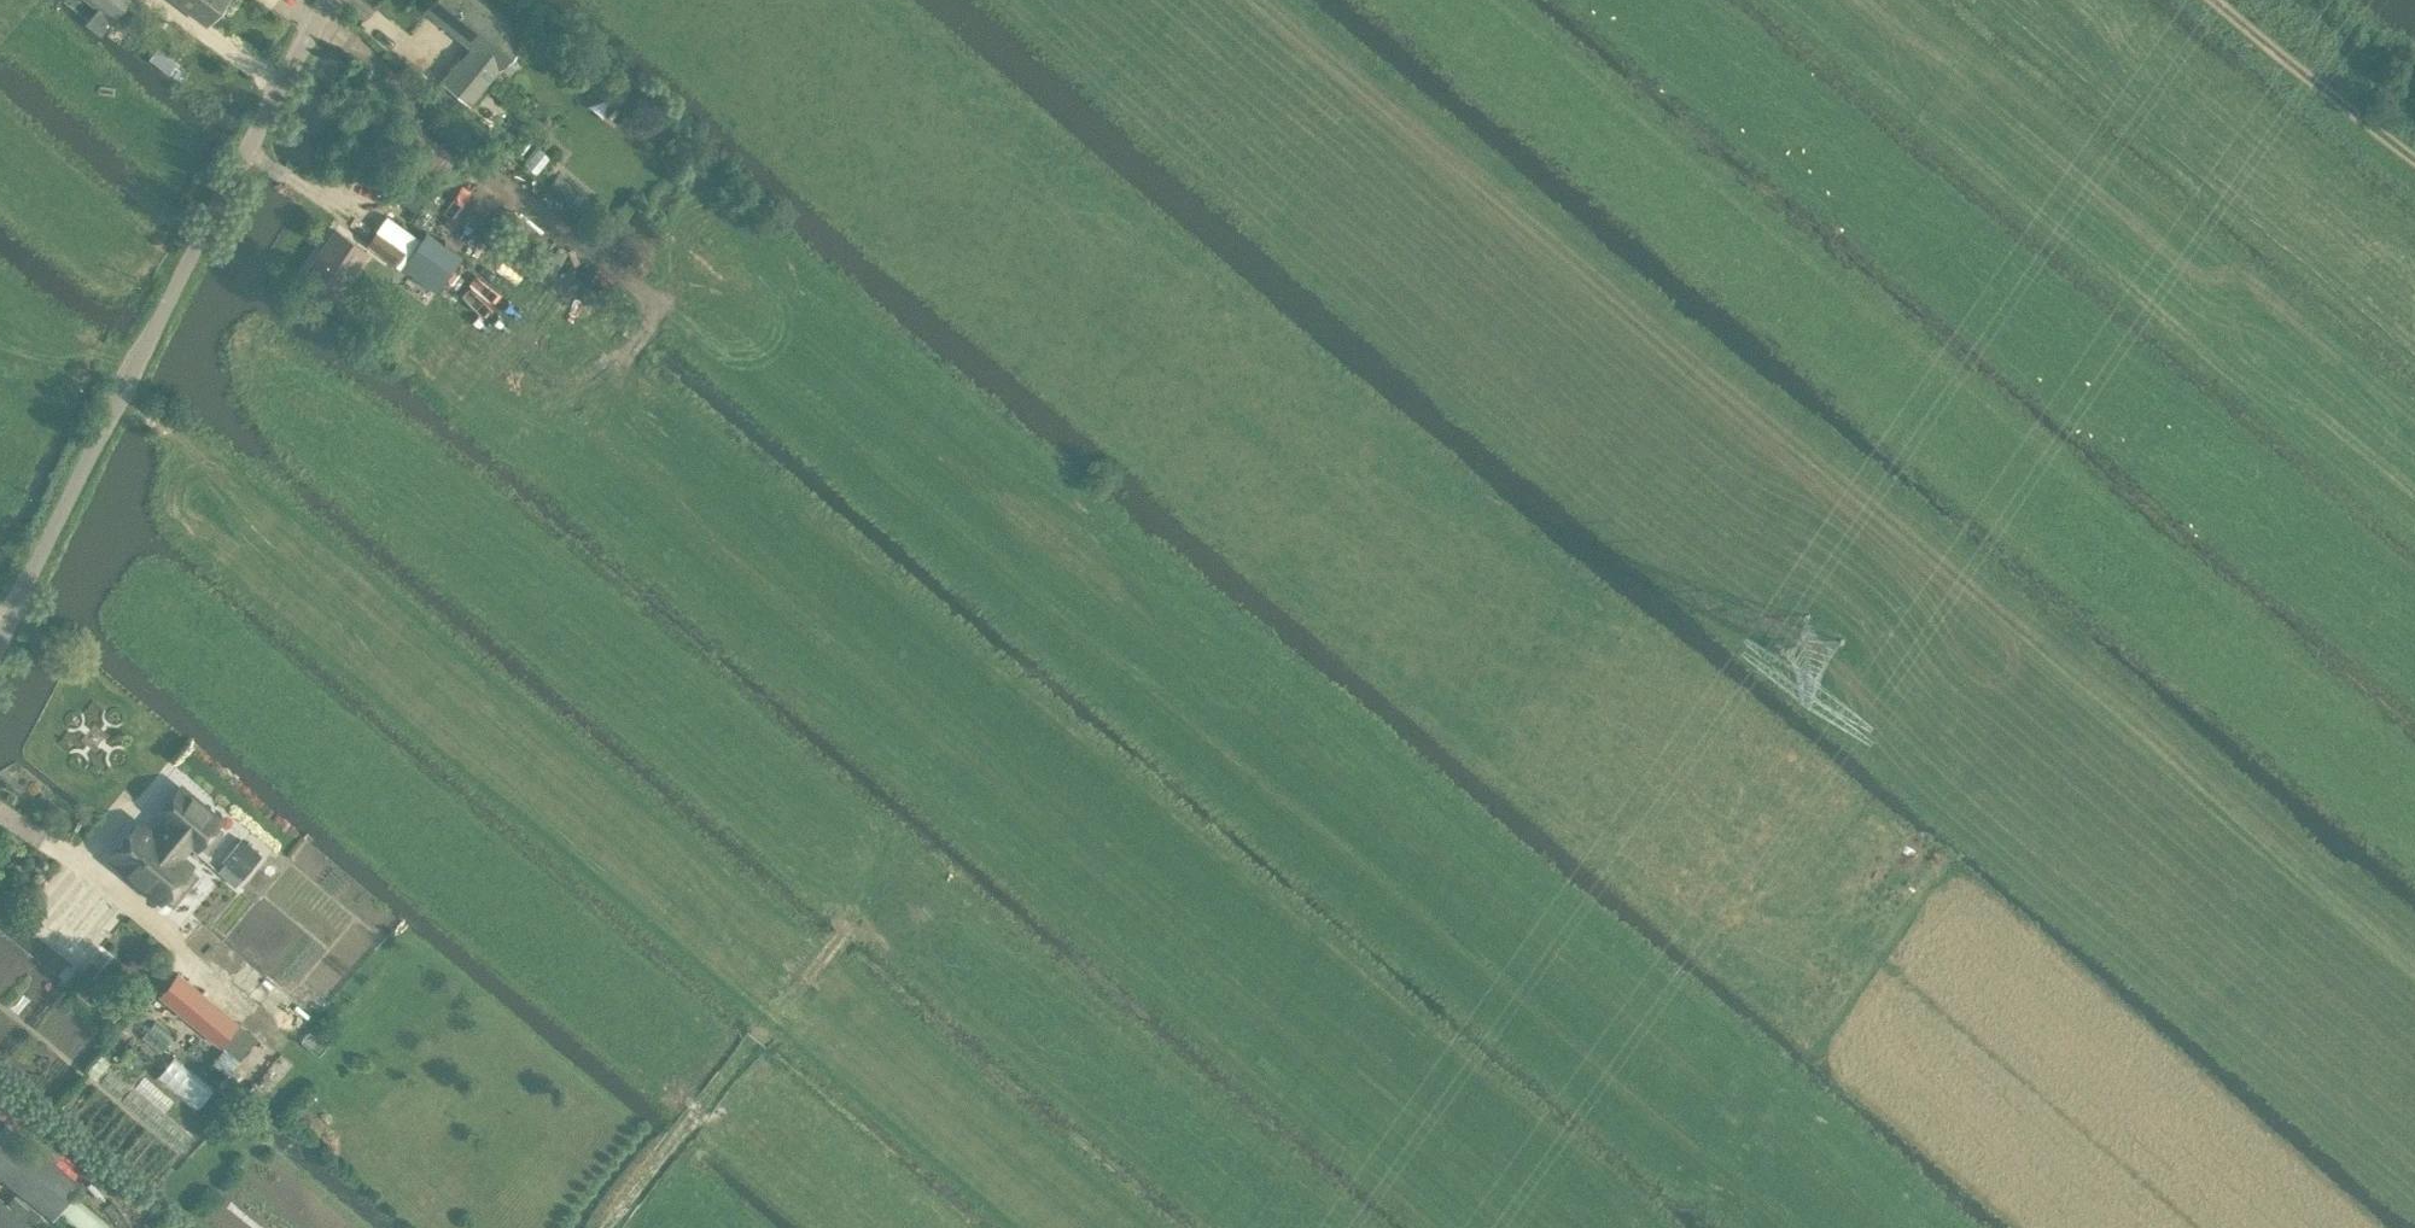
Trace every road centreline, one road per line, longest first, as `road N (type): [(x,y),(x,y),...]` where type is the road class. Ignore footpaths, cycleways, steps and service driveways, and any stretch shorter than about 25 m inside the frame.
road 1 (unclassified): [(0,639),(328,0)]
road 2 (track): [(604,1227),(822,951)]
road 3 (track): [(329,564),(249,486),(119,399)]

